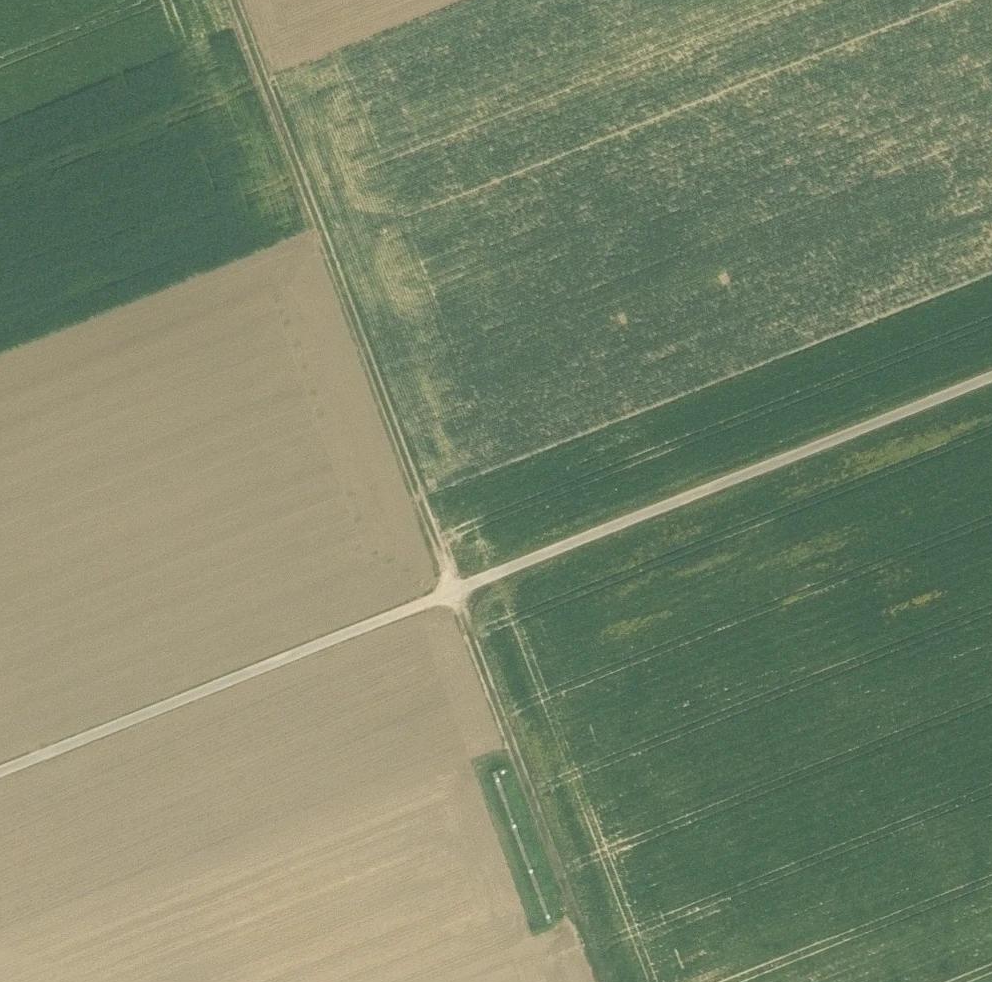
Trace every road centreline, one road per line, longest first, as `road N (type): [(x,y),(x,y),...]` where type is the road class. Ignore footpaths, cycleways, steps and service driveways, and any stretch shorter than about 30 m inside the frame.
road 1 (track): [(991,376),(0,772)]
road 2 (track): [(232,0),(604,981)]

